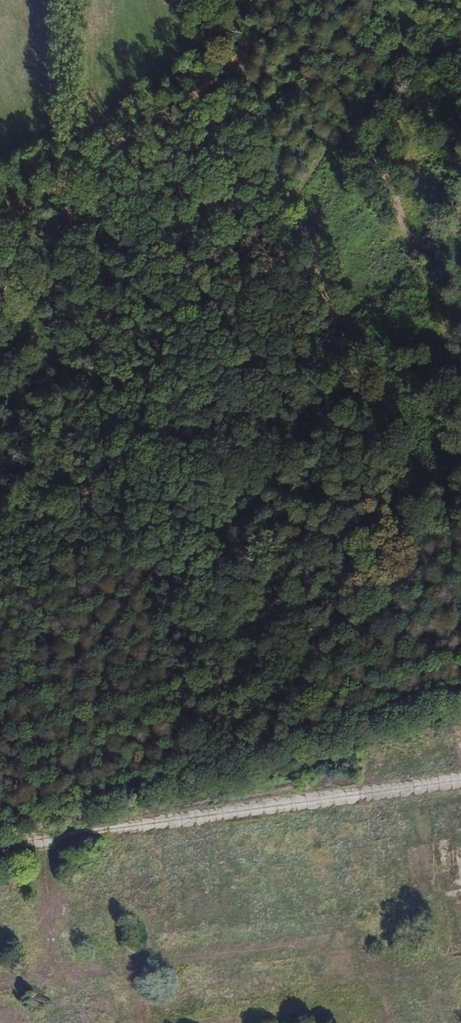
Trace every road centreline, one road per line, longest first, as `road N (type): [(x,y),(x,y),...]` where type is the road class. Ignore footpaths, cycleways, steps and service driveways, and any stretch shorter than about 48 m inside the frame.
road 1 (track): [(460,779),(0,848)]

